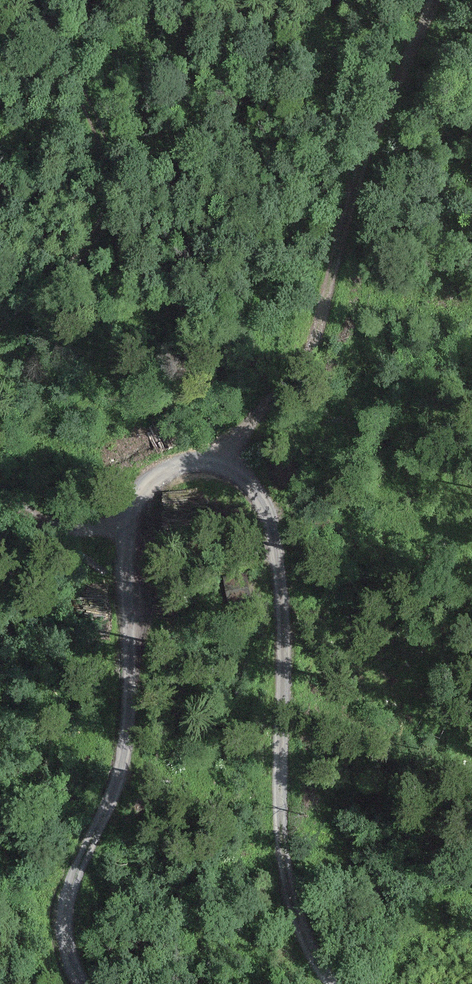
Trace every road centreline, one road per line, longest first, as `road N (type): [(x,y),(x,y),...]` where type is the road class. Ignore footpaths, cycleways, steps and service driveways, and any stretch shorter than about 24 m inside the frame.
road 1 (track): [(229,462),(195,463),(164,476),(142,499),(126,541),(128,747),(63,916),(71,970),(81,983)]
road 2 (track): [(229,462),(257,488),(275,531),(284,616),(280,854),(313,963),(331,983)]
road 3 (track): [(432,0),(369,156),(316,343),(229,462)]
road 4 (track): [(50,0),(111,155),(112,199),(78,261),(0,326)]
road 5 (track): [(0,483),(56,536),(126,541)]

